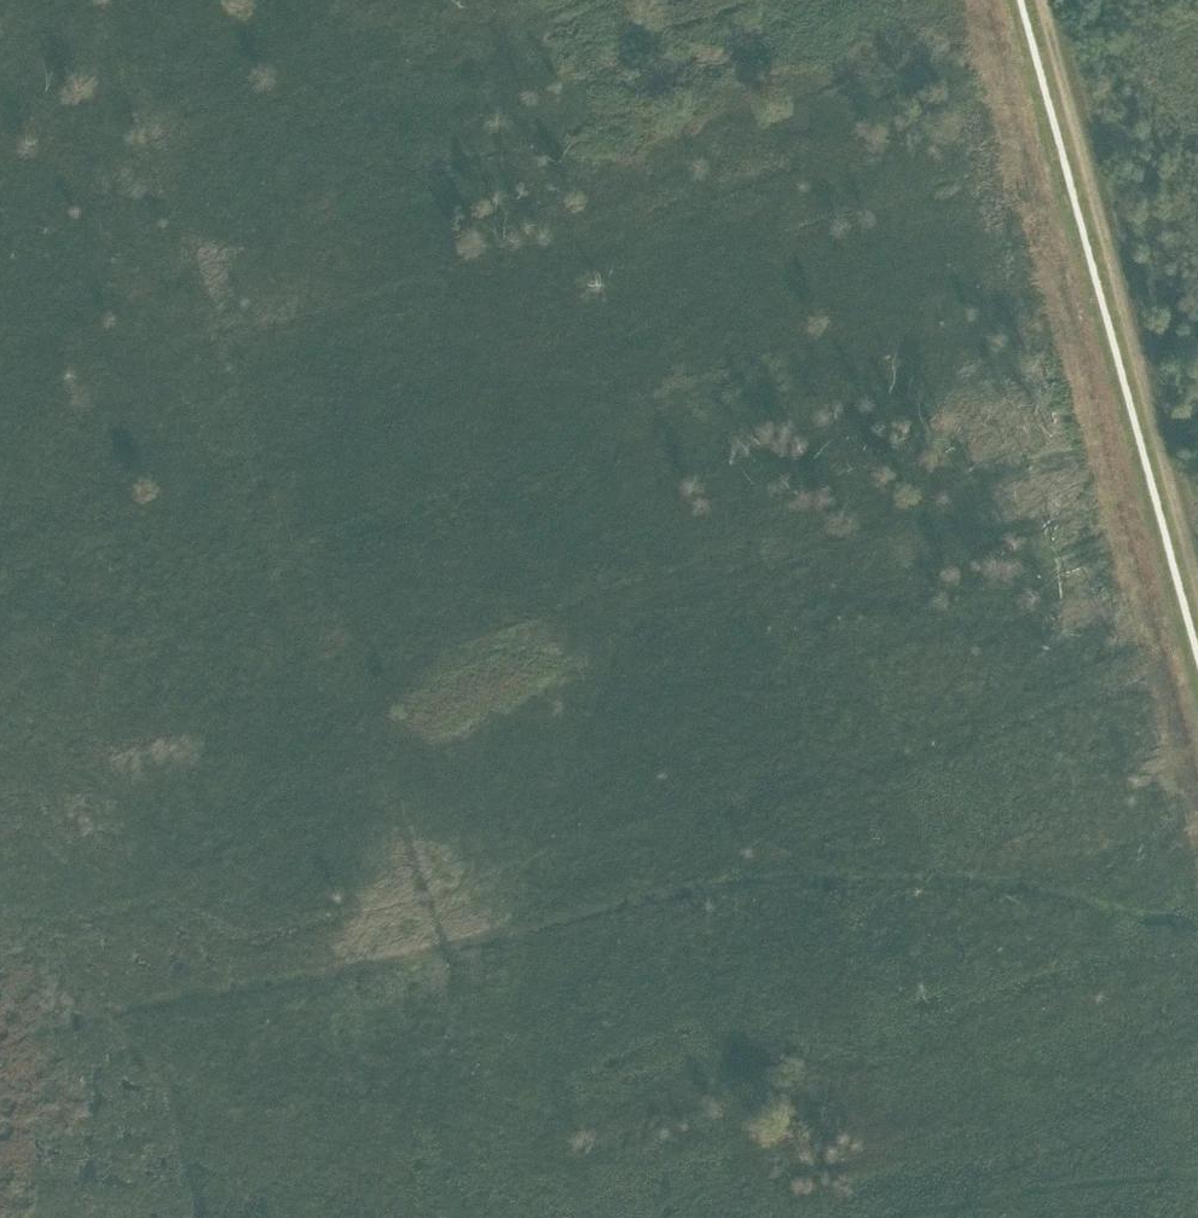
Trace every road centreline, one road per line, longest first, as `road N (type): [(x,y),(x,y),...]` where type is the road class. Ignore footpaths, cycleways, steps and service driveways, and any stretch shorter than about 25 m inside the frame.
road 1 (track): [(1049,0),(1197,548)]

